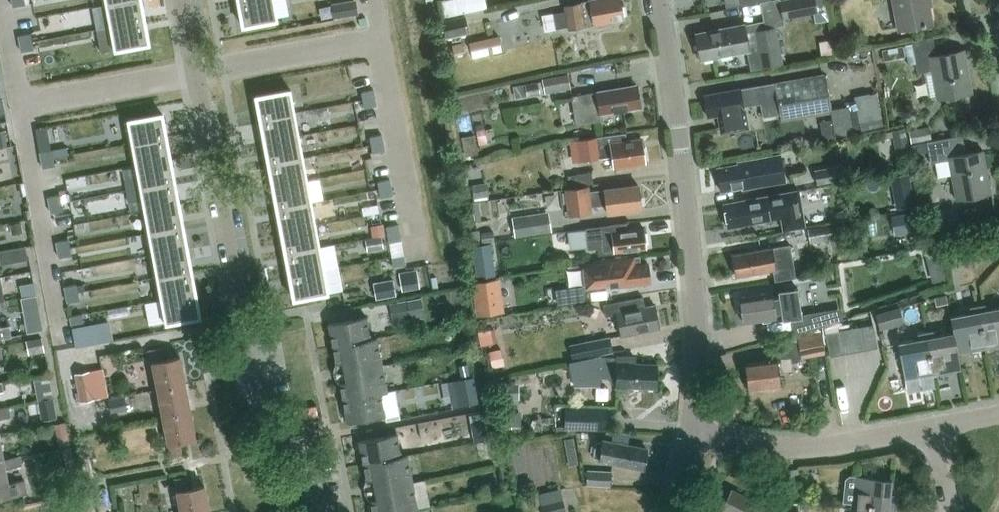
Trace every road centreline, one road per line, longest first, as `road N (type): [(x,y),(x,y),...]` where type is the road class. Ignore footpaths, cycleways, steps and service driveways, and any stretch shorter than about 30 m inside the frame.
road 1 (residential): [(315,511),(306,462),(258,404),(181,0)]
road 2 (residential): [(694,436),(698,385),(680,139),(658,0)]
road 3 (residential): [(934,426),(825,449),(694,436)]

